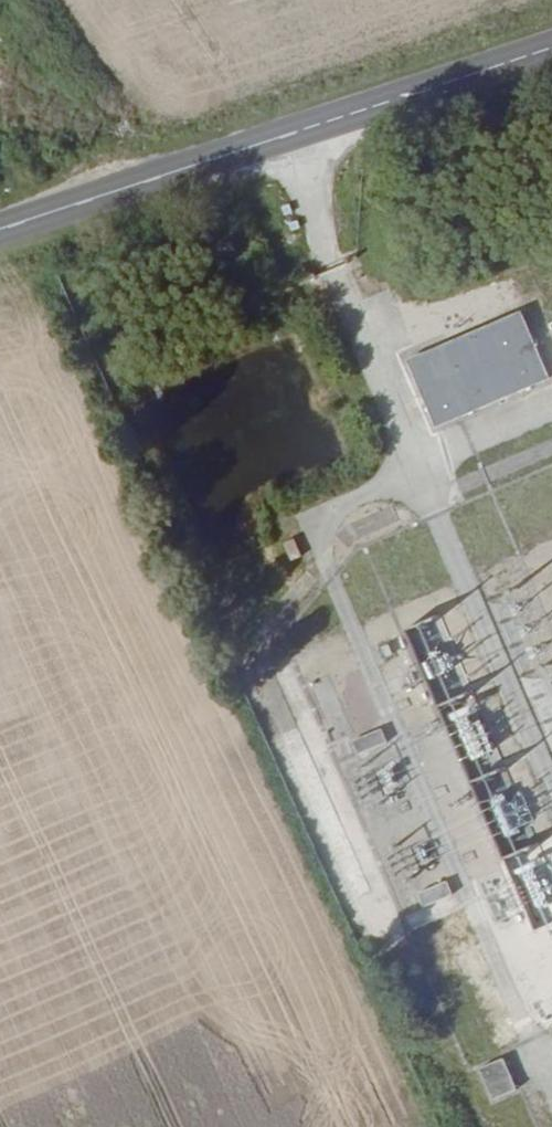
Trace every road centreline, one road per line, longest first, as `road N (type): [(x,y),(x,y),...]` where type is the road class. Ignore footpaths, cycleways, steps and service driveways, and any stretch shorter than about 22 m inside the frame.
road 1 (primary): [(293,141),(0,235)]
road 2 (primary): [(551,56),(293,141)]
road 3 (unclassified): [(293,141),(333,266)]

